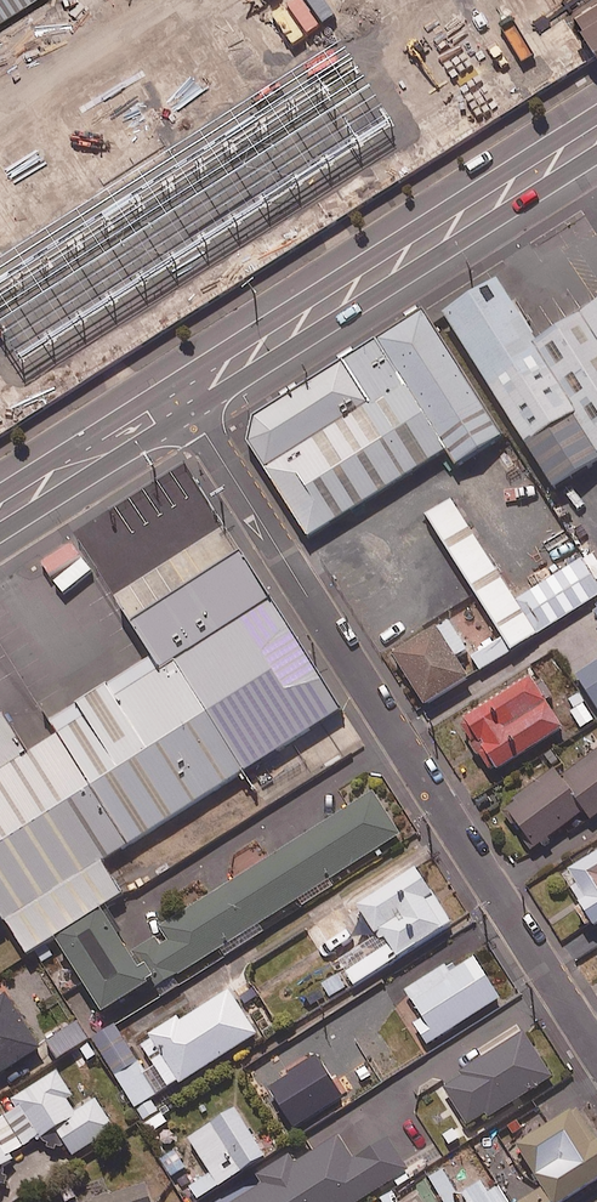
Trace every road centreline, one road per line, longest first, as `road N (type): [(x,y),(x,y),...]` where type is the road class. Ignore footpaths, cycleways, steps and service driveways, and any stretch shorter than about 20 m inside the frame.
road 1 (residential): [(596,1056),(187,404)]
road 2 (tertiary): [(596,134),(229,369),(187,404)]
road 3 (tertiary): [(187,404),(0,513)]

